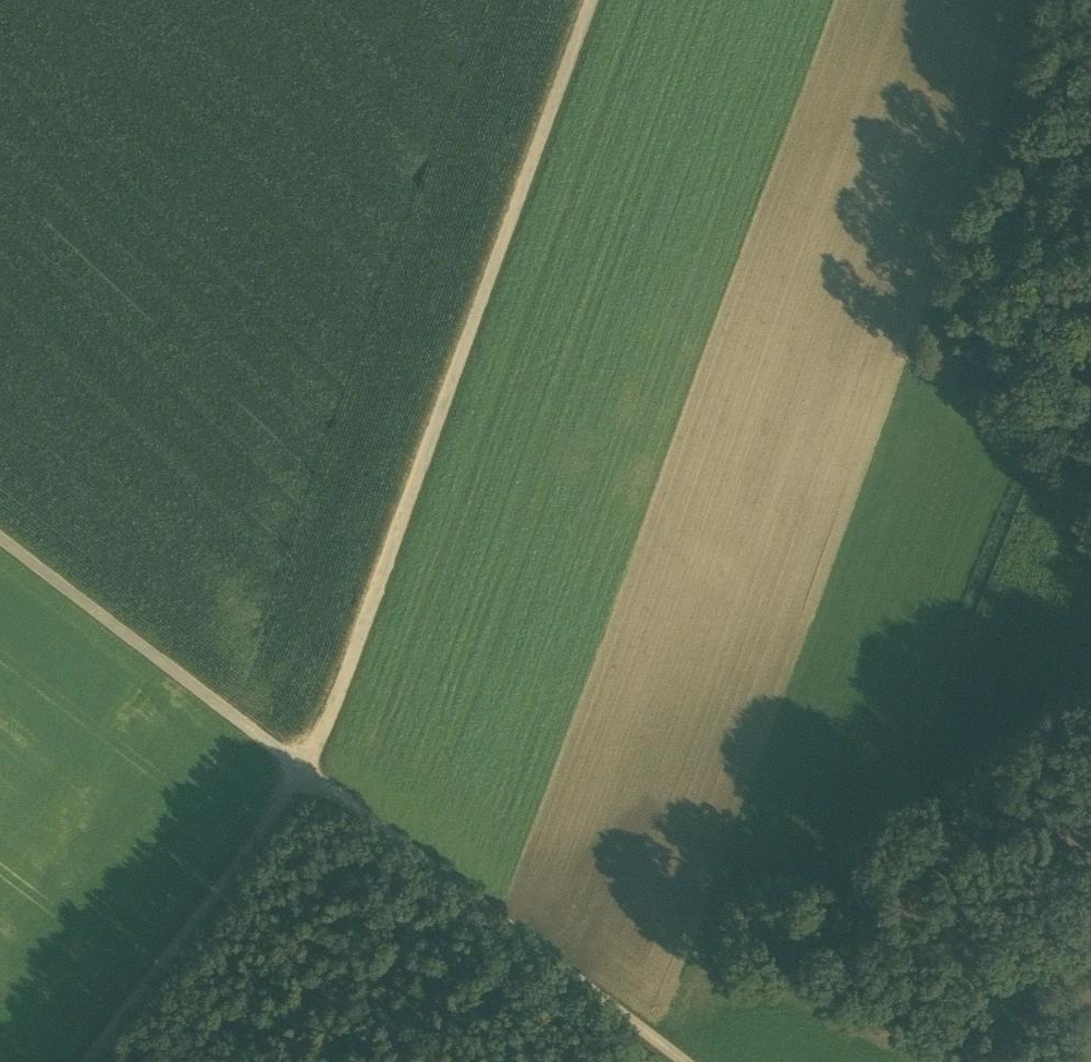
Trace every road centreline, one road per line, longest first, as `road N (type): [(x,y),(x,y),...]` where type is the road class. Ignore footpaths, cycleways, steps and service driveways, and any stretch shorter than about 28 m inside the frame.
road 1 (track): [(85,1061),(306,773),(588,0)]
road 2 (track): [(0,538),(684,1061)]

